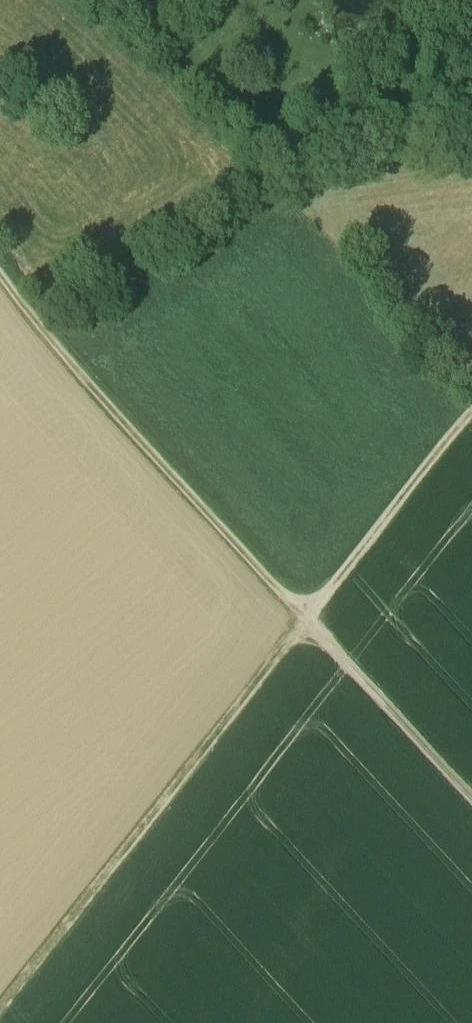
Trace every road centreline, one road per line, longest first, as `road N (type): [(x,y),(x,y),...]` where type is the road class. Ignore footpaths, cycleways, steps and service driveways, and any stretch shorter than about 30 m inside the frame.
road 1 (track): [(305,617),(0,1002)]
road 2 (track): [(38,326),(278,161),(394,134),(471,132)]
road 3 (track): [(0,278),(174,481),(305,617)]
road 4 (track): [(471,409),(305,617)]
road 5 (track): [(471,800),(305,617)]

